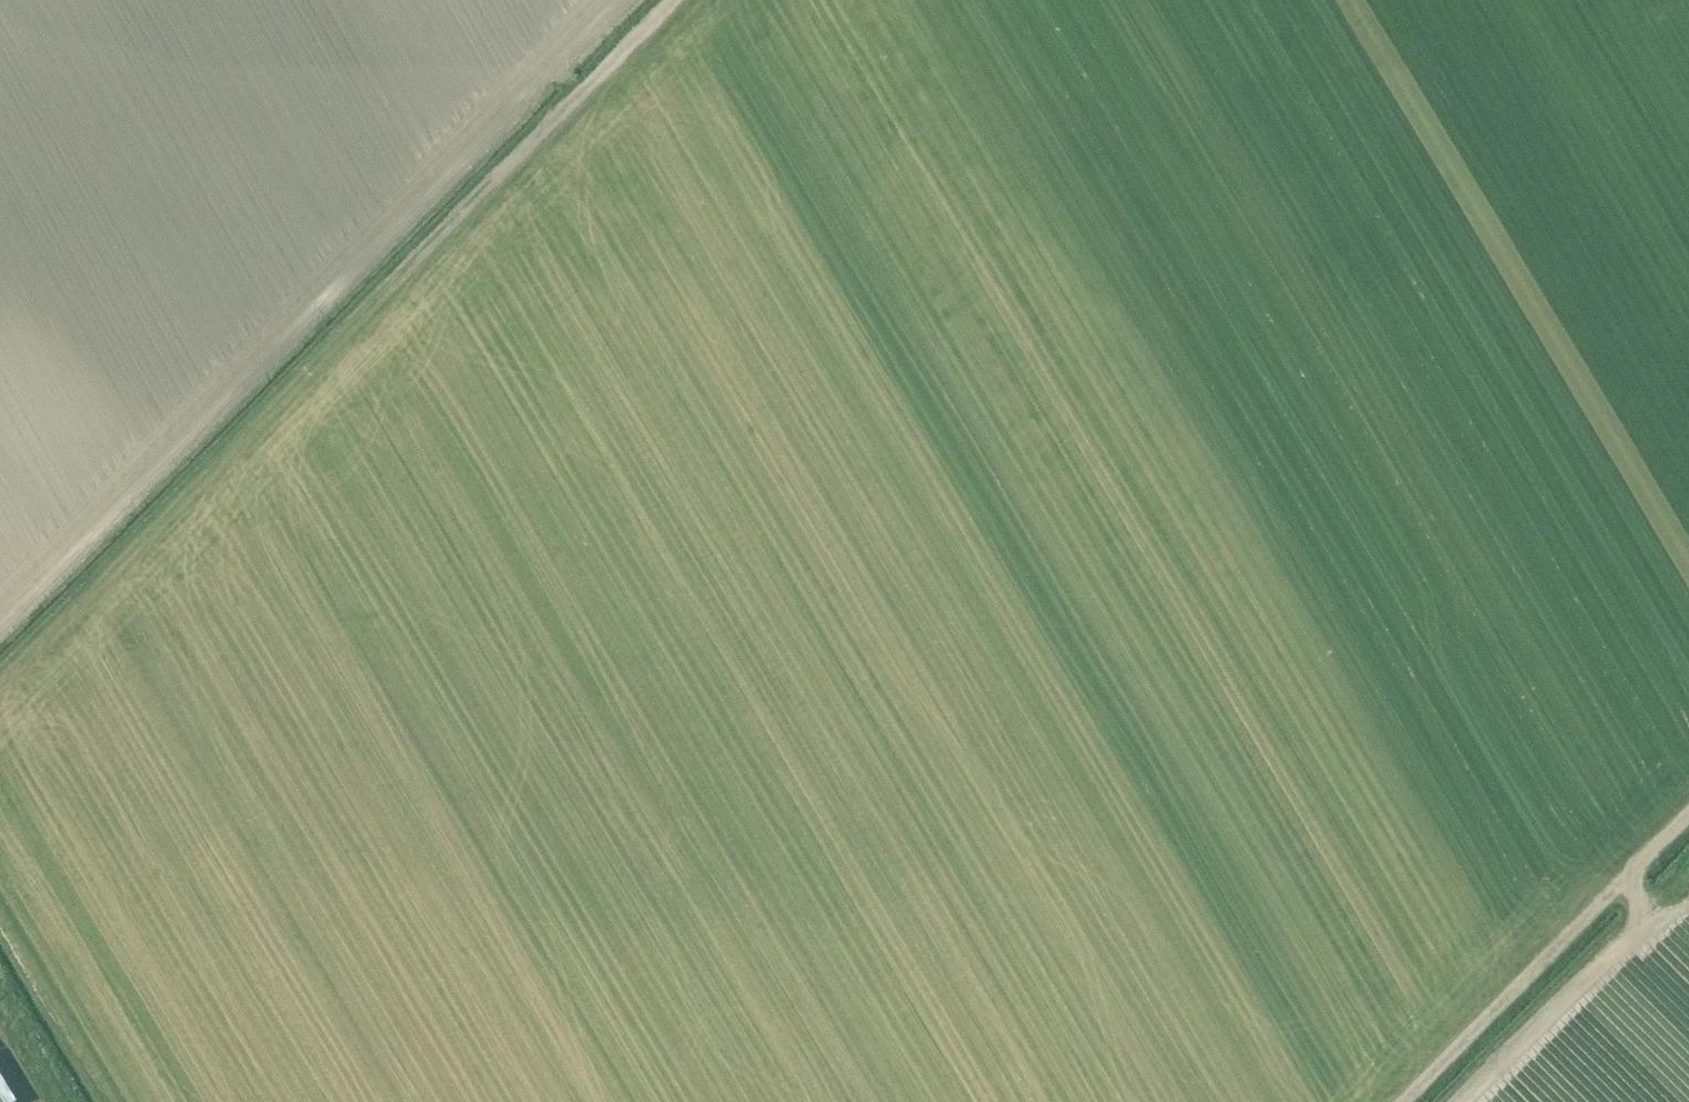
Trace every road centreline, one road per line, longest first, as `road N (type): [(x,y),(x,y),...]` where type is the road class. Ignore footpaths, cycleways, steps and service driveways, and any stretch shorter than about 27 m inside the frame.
road 1 (track): [(619,0),(0,618)]
road 2 (track): [(1688,810),(1638,863),(1629,937),(1451,1101)]

